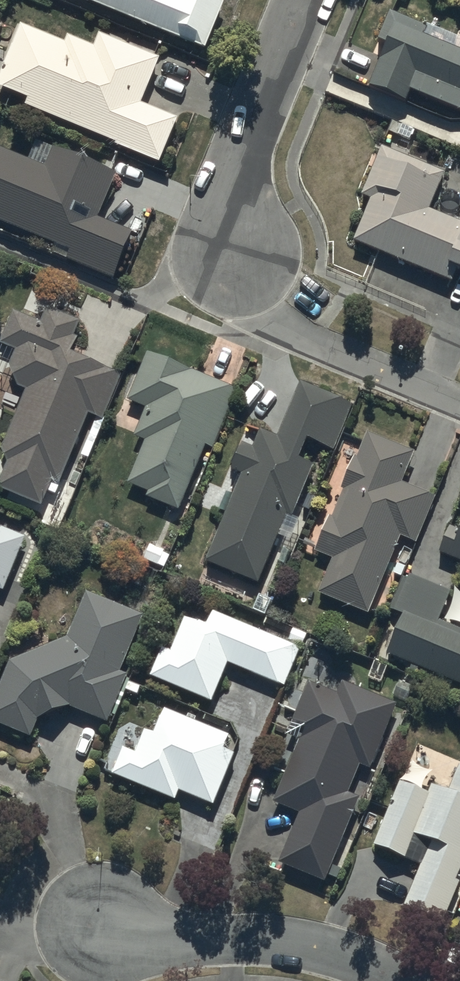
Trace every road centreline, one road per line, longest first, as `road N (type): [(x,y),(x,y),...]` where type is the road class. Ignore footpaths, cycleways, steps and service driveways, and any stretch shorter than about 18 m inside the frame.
road 1 (residential): [(406,980),(306,948),(184,941),(74,920)]
road 2 (residential): [(239,252),(236,163),(303,0)]

